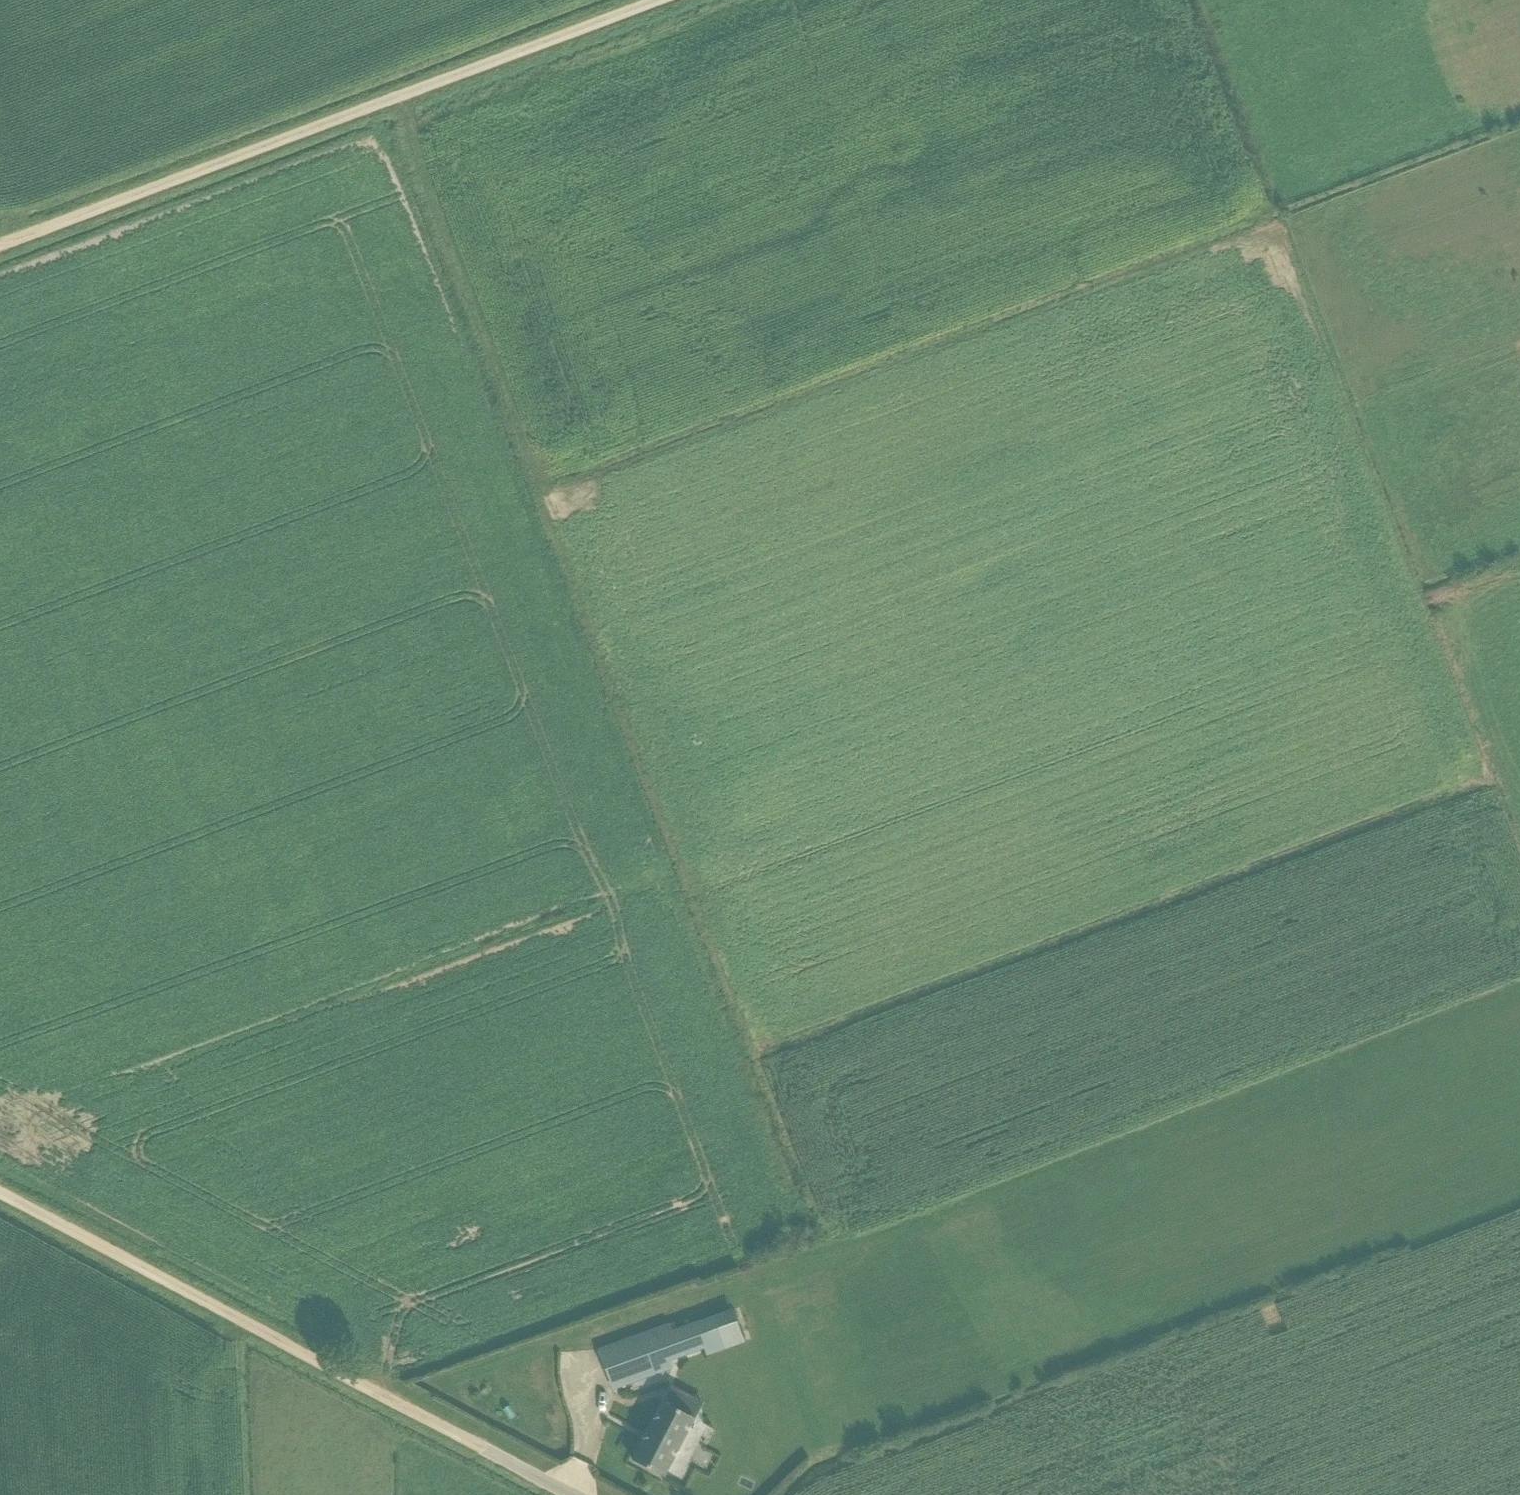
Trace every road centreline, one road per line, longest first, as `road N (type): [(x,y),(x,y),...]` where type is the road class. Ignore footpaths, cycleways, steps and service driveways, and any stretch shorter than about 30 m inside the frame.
road 1 (track): [(0,246),(662,0)]
road 2 (track): [(482,1449),(0,1190)]

